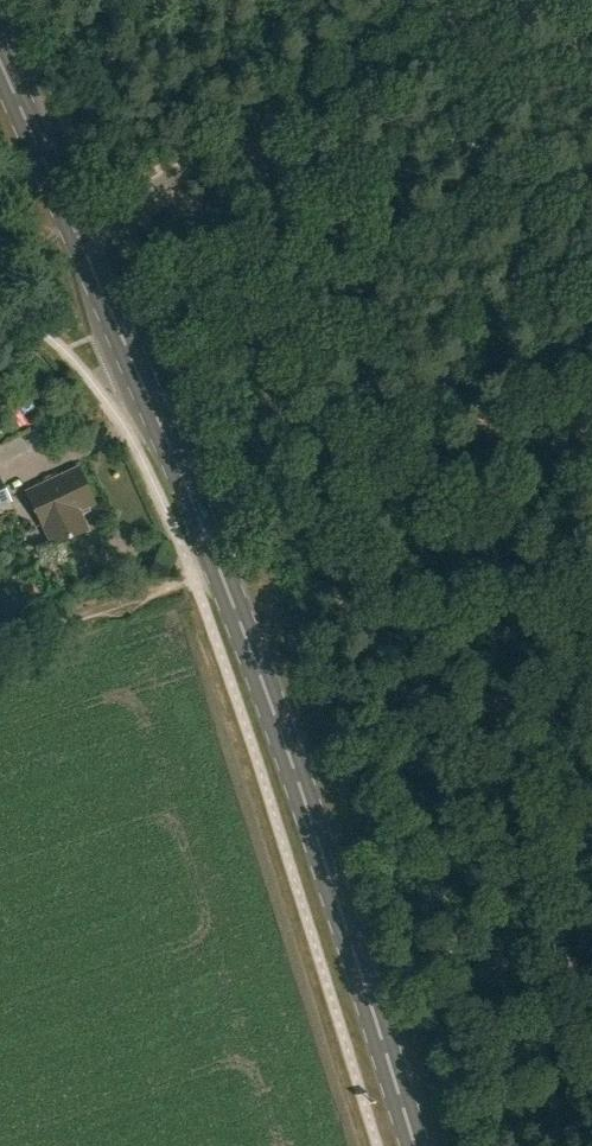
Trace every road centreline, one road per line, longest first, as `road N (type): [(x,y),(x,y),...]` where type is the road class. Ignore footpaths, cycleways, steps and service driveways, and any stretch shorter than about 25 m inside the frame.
road 1 (primary): [(412,1145),(263,676),(76,229)]
road 2 (unclassified): [(76,229),(502,0)]
road 3 (track): [(220,565),(0,641)]
road 4 (primary): [(76,229),(0,58)]

